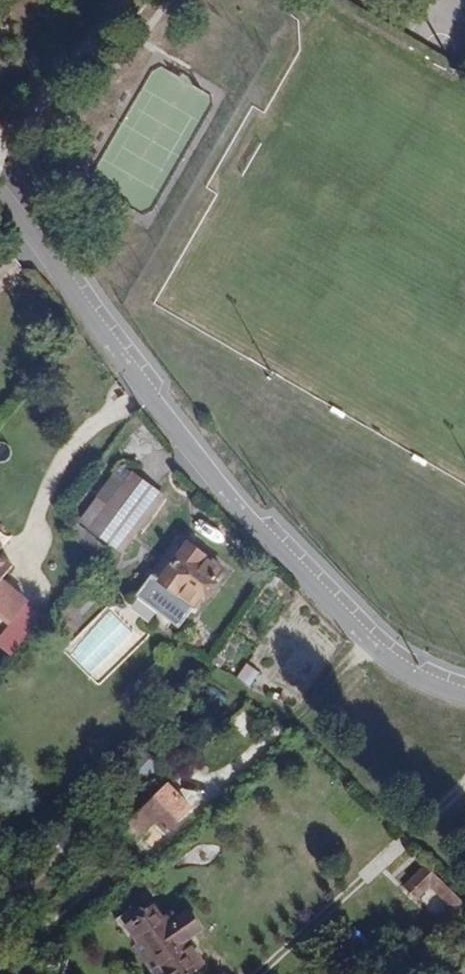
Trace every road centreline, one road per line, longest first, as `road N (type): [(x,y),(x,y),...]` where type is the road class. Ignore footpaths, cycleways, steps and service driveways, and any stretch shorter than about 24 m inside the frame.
road 1 (residential): [(0,167),(64,276),(266,533),(400,675),(464,692)]

